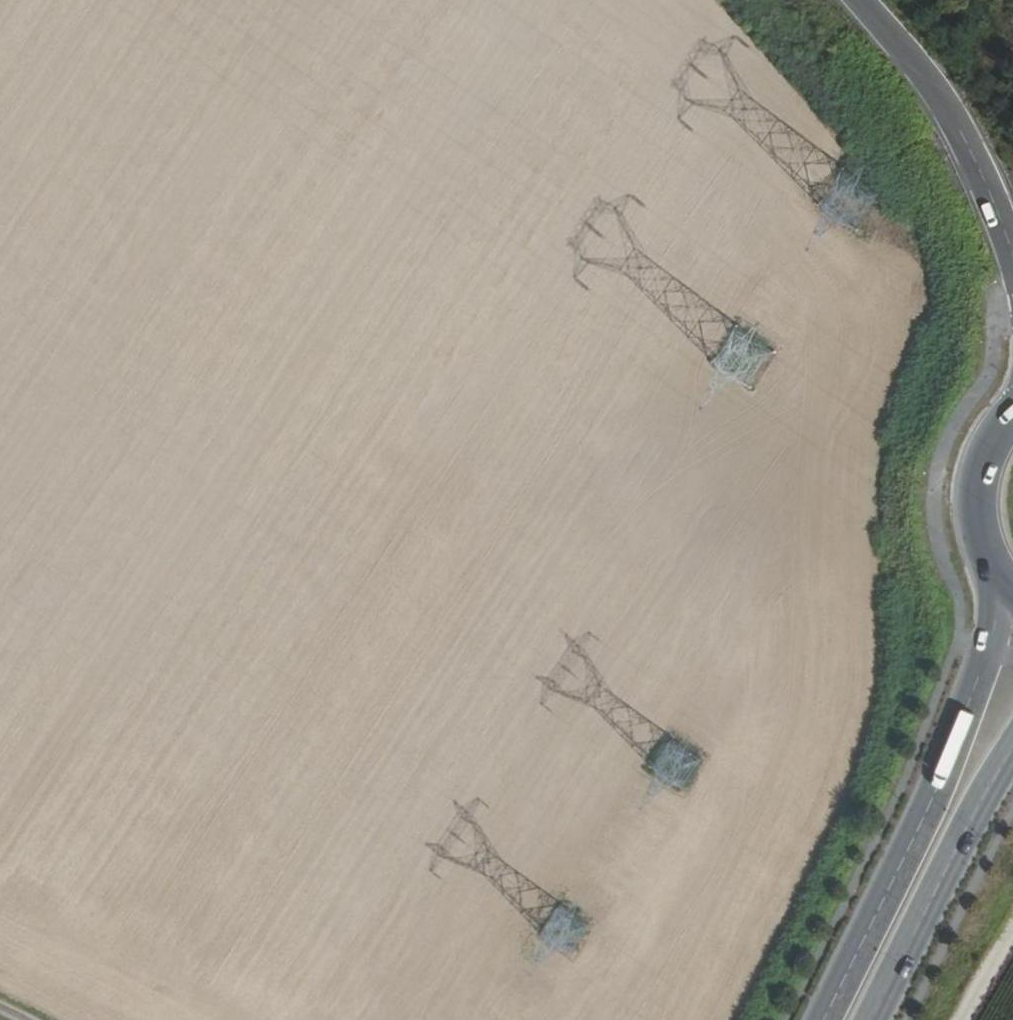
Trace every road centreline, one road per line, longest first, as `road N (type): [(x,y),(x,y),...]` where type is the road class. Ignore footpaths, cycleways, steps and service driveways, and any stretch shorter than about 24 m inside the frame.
road 1 (secondary): [(996,571),(991,642),(945,769),(824,1019)]
road 2 (secondary): [(872,1019),(1012,749)]
road 3 (motorway): [(859,0),(929,80),(972,153),(1012,256)]
road 4 (secondary): [(1012,415),(988,450),(976,499),(996,571)]

